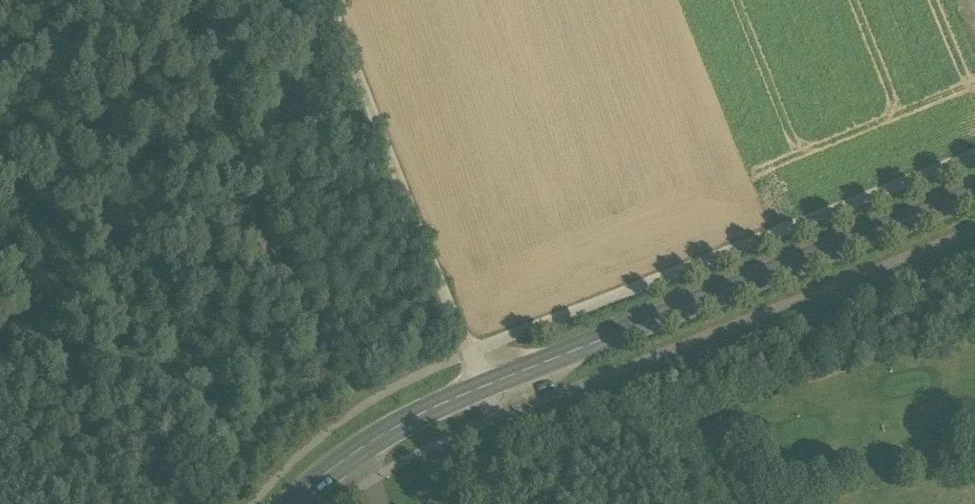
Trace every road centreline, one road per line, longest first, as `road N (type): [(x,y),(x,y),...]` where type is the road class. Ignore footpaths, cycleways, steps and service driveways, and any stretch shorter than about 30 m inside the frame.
road 1 (tertiary): [(292,503),(356,455),(484,388),(974,194)]
road 2 (track): [(357,414),(290,293),(176,0)]
road 3 (track): [(330,0),(497,418)]

